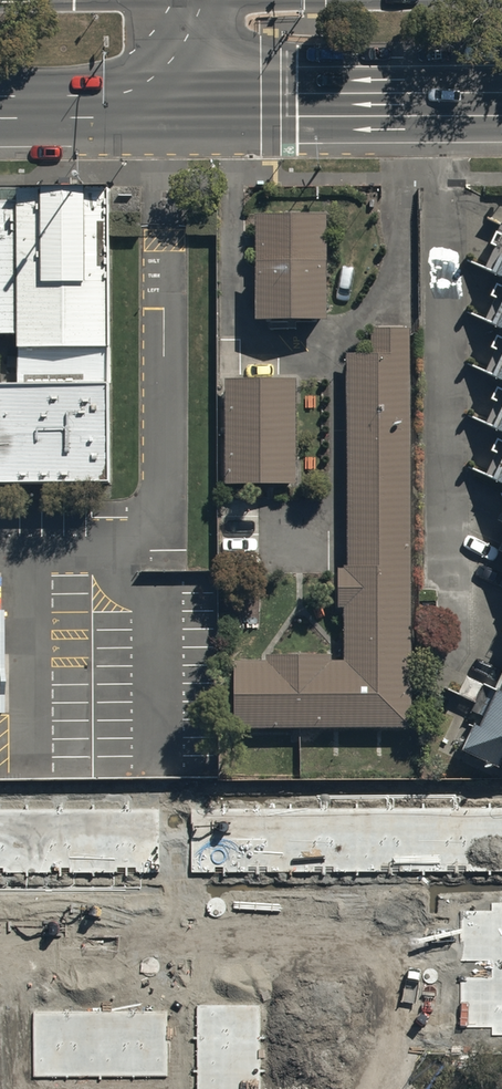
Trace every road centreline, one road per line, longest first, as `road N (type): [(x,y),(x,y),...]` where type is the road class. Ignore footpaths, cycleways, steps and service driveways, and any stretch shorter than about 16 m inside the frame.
road 1 (primary): [(501,103),(204,105)]
road 2 (primary): [(204,105),(0,106)]

